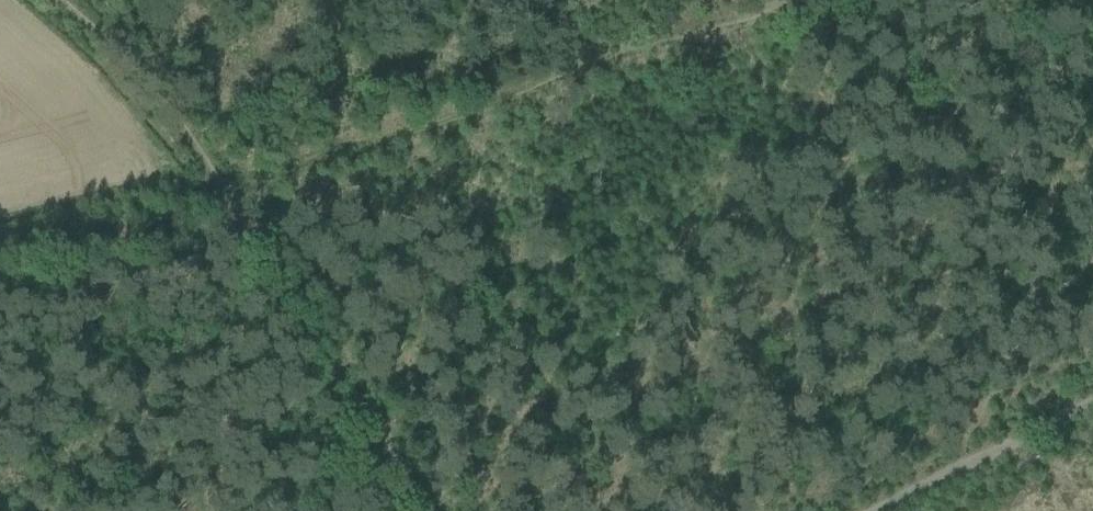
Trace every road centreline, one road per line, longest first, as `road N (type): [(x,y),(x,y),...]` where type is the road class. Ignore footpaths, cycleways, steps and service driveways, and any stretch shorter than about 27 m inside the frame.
road 1 (track): [(76,0),(181,102),(433,510)]
road 2 (track): [(874,510),(1092,404)]

